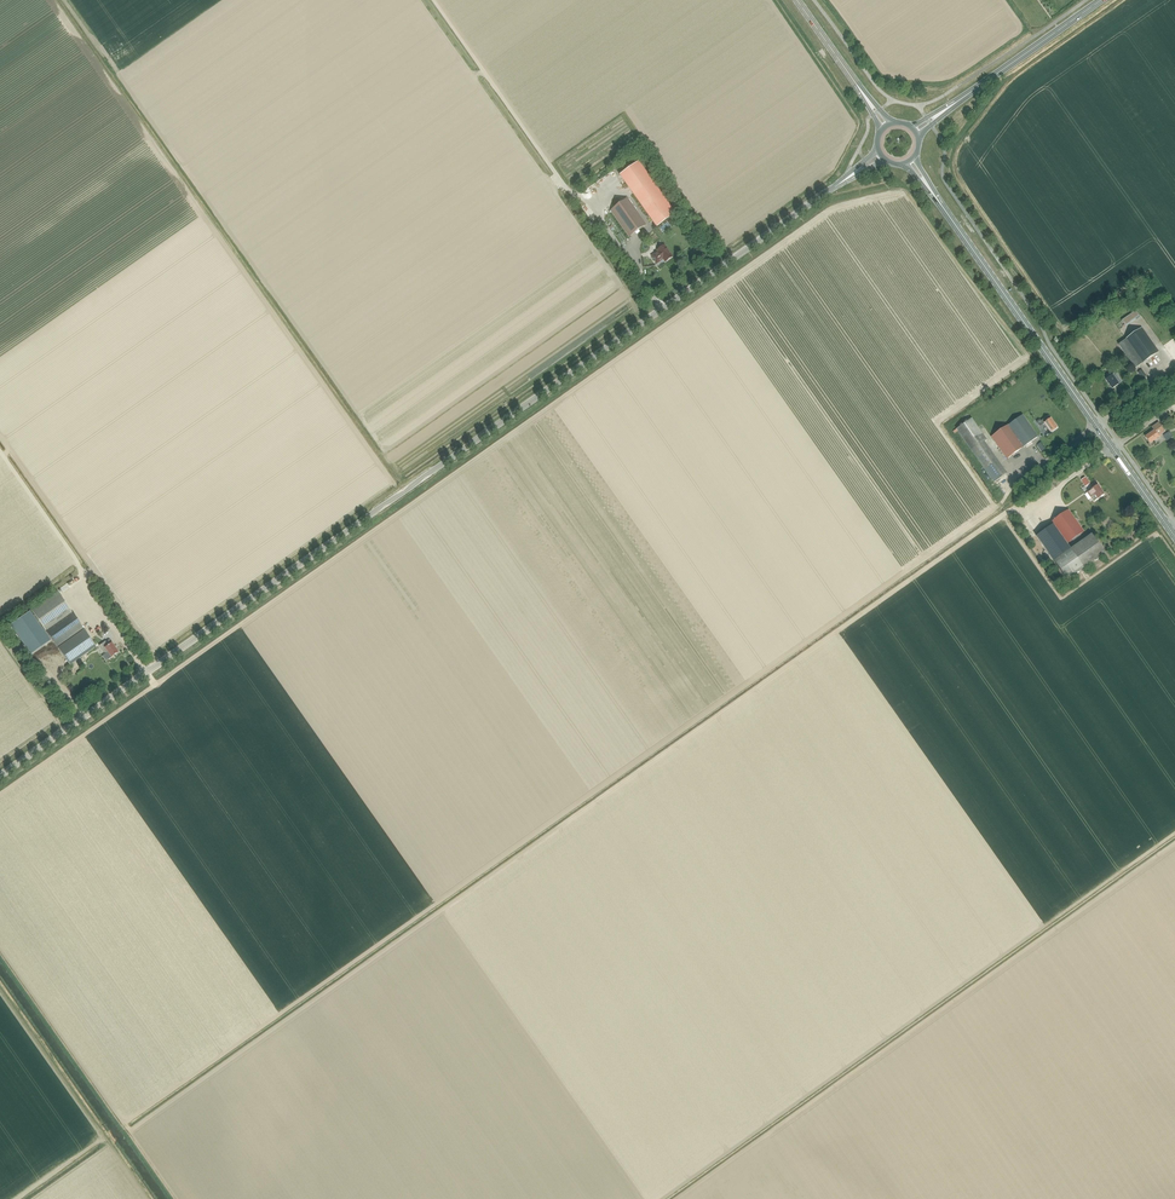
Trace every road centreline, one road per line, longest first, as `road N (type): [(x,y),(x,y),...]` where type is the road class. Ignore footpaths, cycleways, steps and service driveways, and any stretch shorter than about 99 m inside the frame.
road 1 (track): [(1008,510),(131,1131)]
road 2 (unclassified): [(0,776),(838,184)]
road 3 (primary): [(1174,537),(941,205)]
road 4 (tertiary): [(956,102),(1101,0)]

